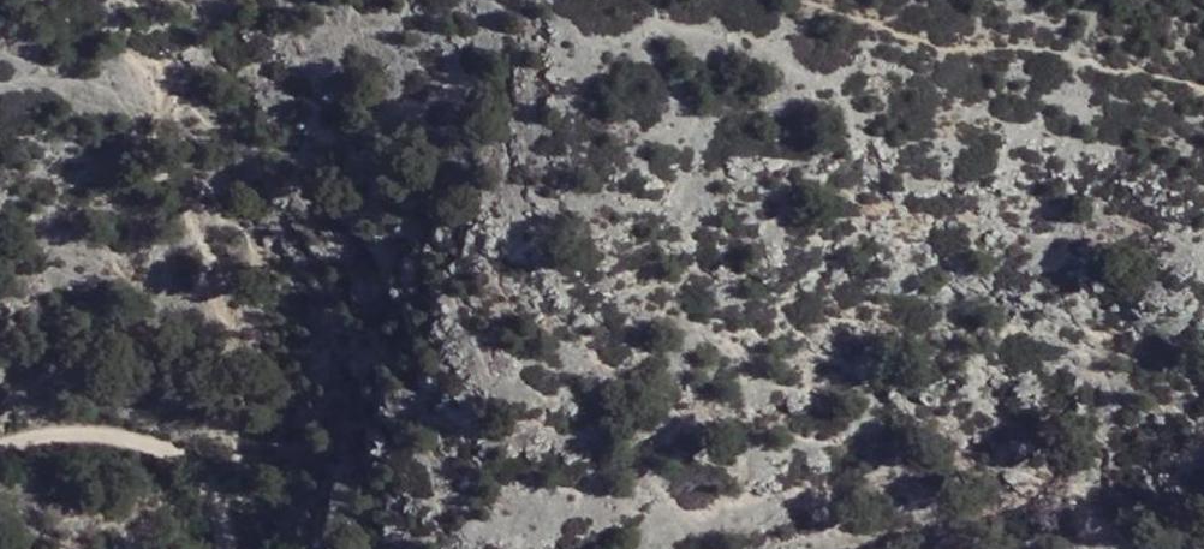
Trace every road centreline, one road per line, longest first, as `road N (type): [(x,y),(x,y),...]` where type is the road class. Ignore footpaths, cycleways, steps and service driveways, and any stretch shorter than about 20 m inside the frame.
road 1 (track): [(228,548),(212,486),(194,461),(116,431),(65,428),(0,443)]

